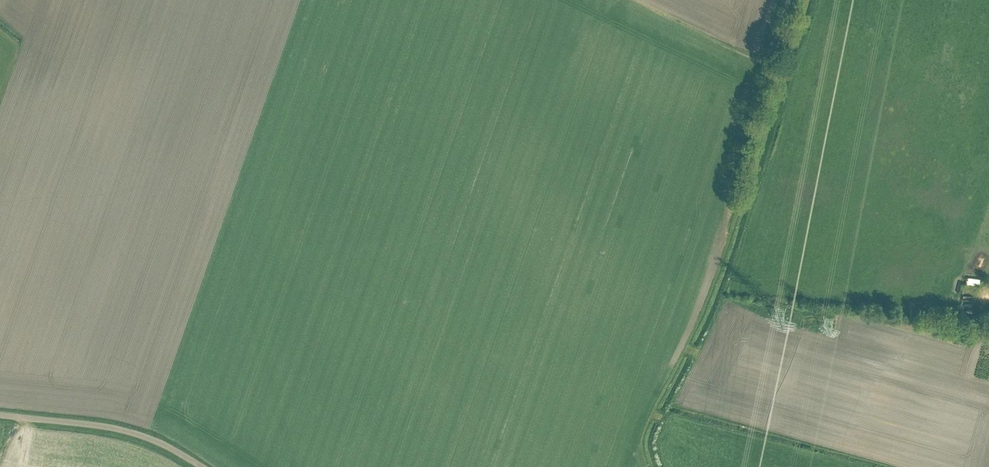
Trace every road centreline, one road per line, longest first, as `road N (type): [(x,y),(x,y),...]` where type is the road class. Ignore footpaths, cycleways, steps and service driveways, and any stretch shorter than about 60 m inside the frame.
road 1 (unclassified): [(205,466),(145,435),(0,415)]

